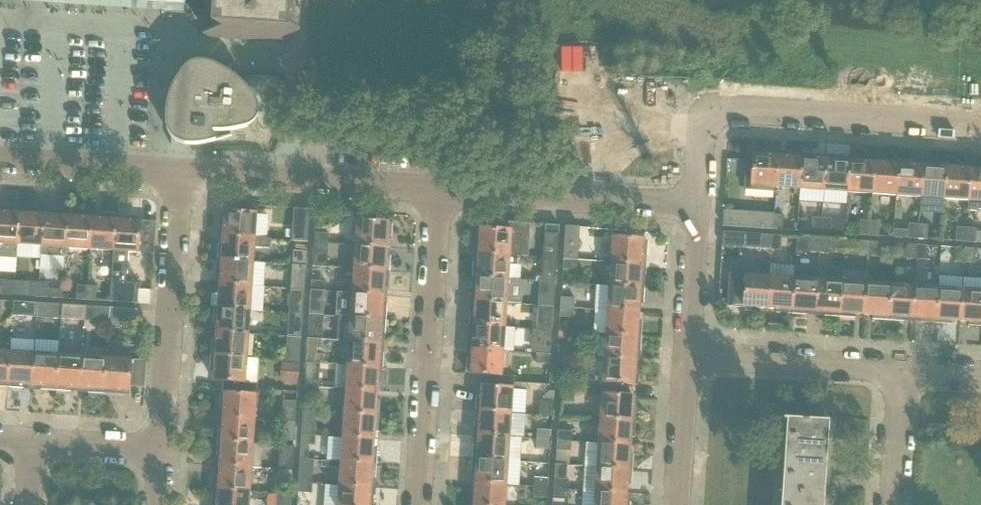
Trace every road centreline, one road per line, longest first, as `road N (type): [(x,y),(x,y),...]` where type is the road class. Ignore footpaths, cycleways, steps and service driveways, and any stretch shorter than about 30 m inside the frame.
road 1 (residential): [(697,207),(703,125),(730,103),(980,123)]
road 2 (residential): [(418,504),(441,187)]
road 3 (residential): [(159,447),(178,169)]
road 4 (residential): [(441,187),(178,169)]
road 5 (residential): [(697,207),(441,187)]
road 6 (residential): [(898,368),(689,357)]
road 7 (residential): [(178,169),(0,156)]
road 8 (residential): [(689,357),(697,207)]
road 9 (residential): [(680,504),(689,357)]
road 10 (residential): [(891,504),(898,368)]
road 11 (residential): [(159,447),(28,437)]

